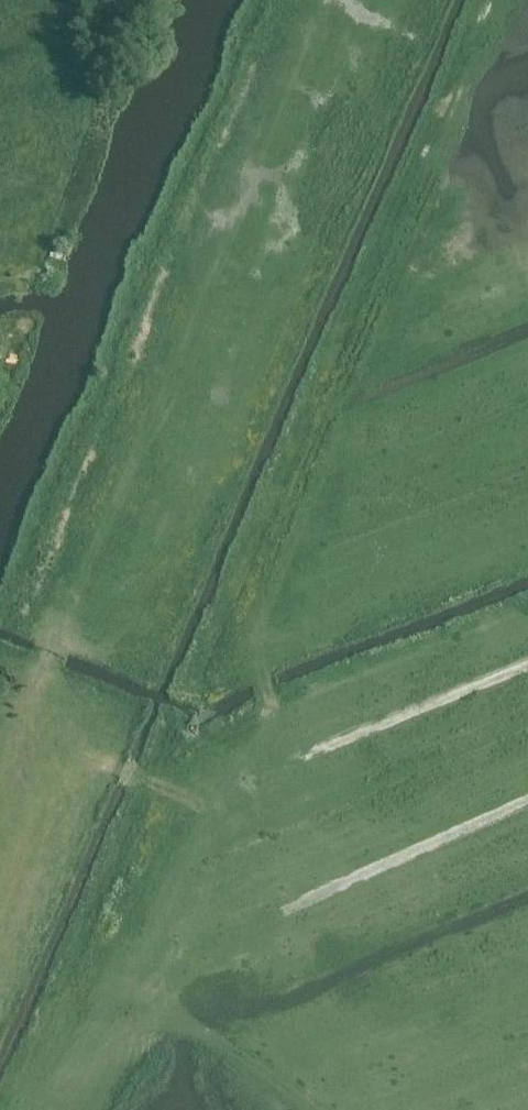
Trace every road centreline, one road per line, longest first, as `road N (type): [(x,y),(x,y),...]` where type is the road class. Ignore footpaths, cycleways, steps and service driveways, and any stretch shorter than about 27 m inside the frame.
road 1 (track): [(34,1109),(67,1033),(198,803),(269,730),(272,696),(257,653),(262,618),(309,520),(330,459),(347,359),(492,0)]
road 2 (track): [(0,931),(21,883),(14,753),(27,713),(172,401),(198,301),(200,211),(301,0)]
road 3 (track): [(14,753),(92,763),(198,803)]

